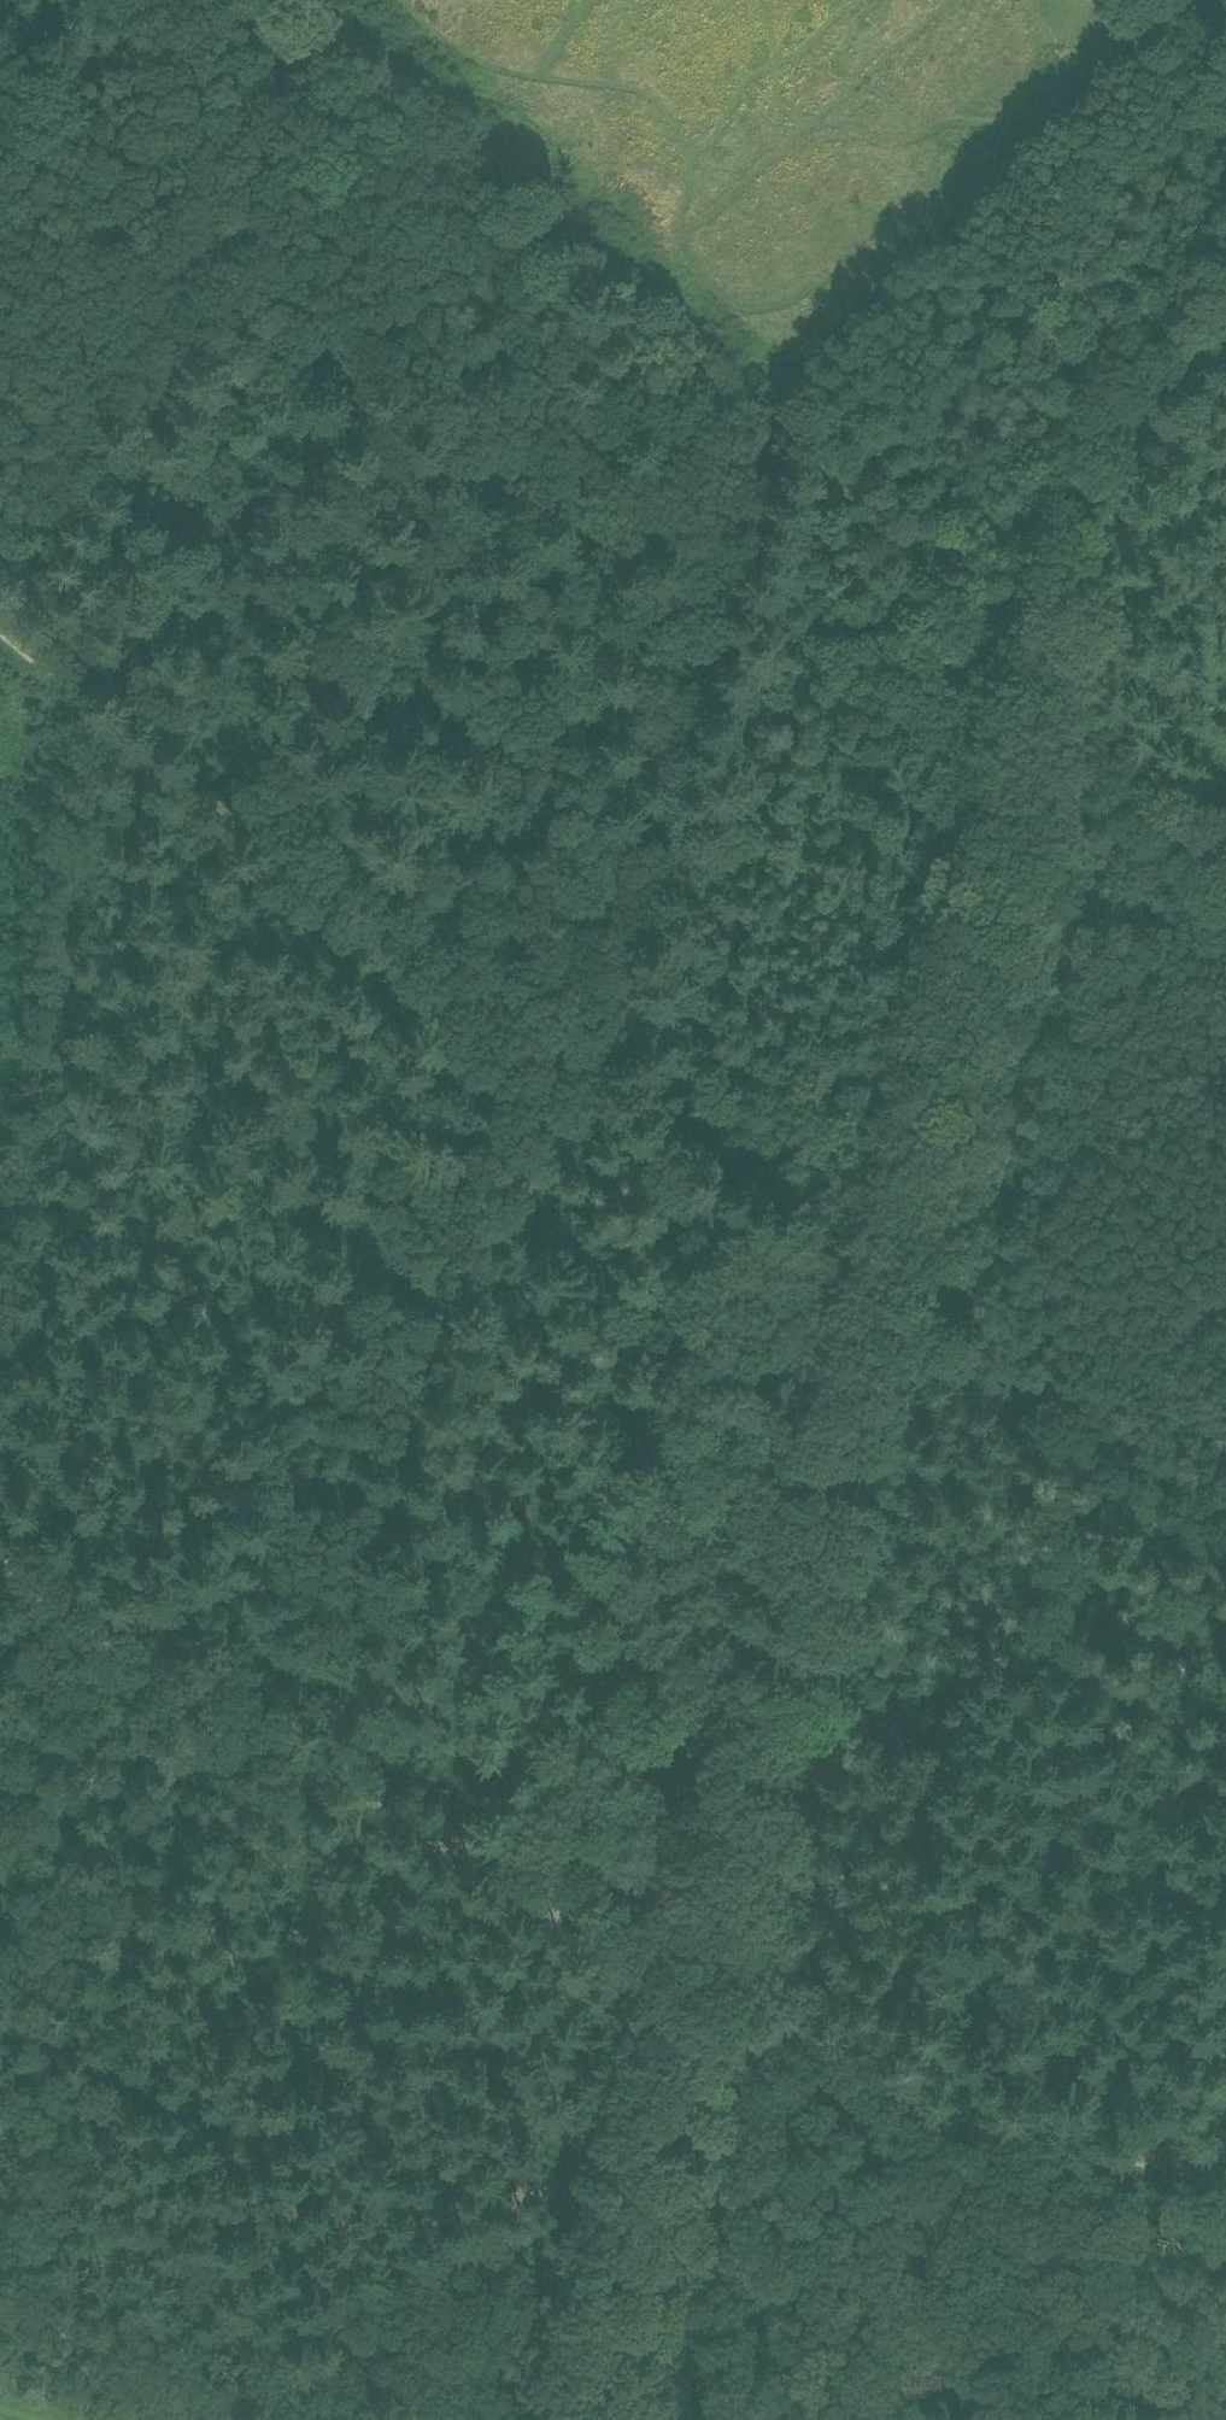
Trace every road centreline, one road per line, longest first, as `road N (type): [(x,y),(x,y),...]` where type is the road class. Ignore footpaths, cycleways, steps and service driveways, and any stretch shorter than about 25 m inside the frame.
road 1 (track): [(699,1979),(363,1789),(131,1642),(73,1601),(0,1527)]
road 2 (track): [(363,1789),(311,2419)]
road 3 (track): [(0,1261),(86,683)]
road 4 (track): [(1225,2203),(939,2098),(699,1979)]
road 5 (track): [(1225,826),(1052,677)]

